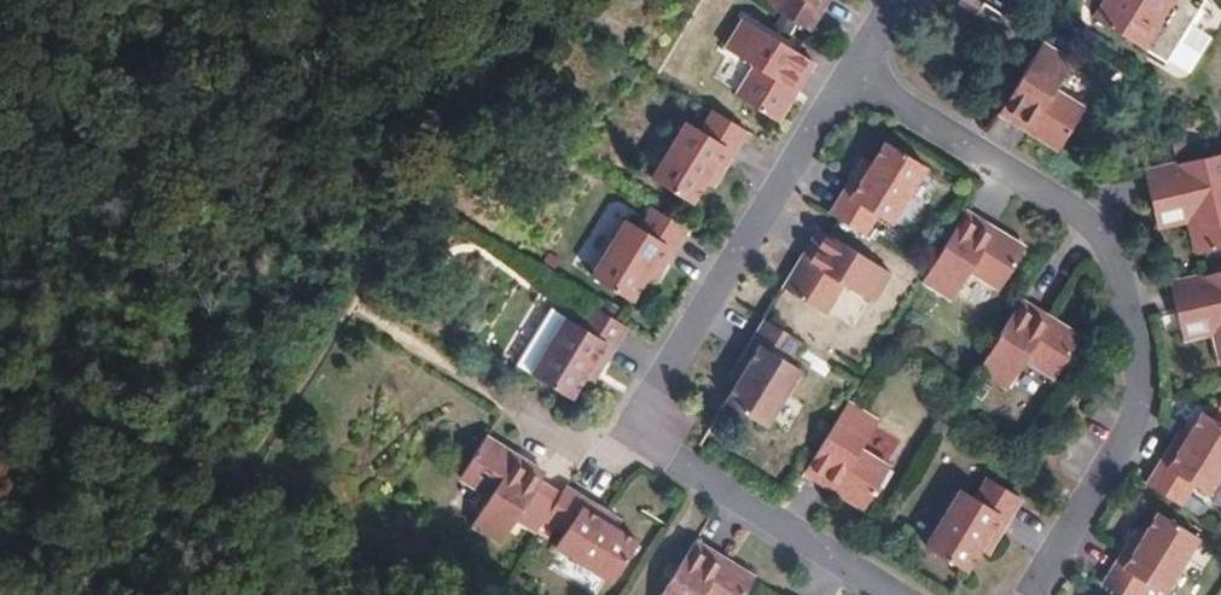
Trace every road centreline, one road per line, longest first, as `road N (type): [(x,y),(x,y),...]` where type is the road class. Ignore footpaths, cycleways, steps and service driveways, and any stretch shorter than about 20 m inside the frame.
road 1 (residential): [(1034,594),(1133,428),(1141,338),(1127,287),(1108,245),(1080,215),(881,95)]
road 2 (residential): [(635,436),(834,107)]
road 3 (residential): [(635,436),(899,594)]
road 4 (track): [(446,594),(223,481)]

